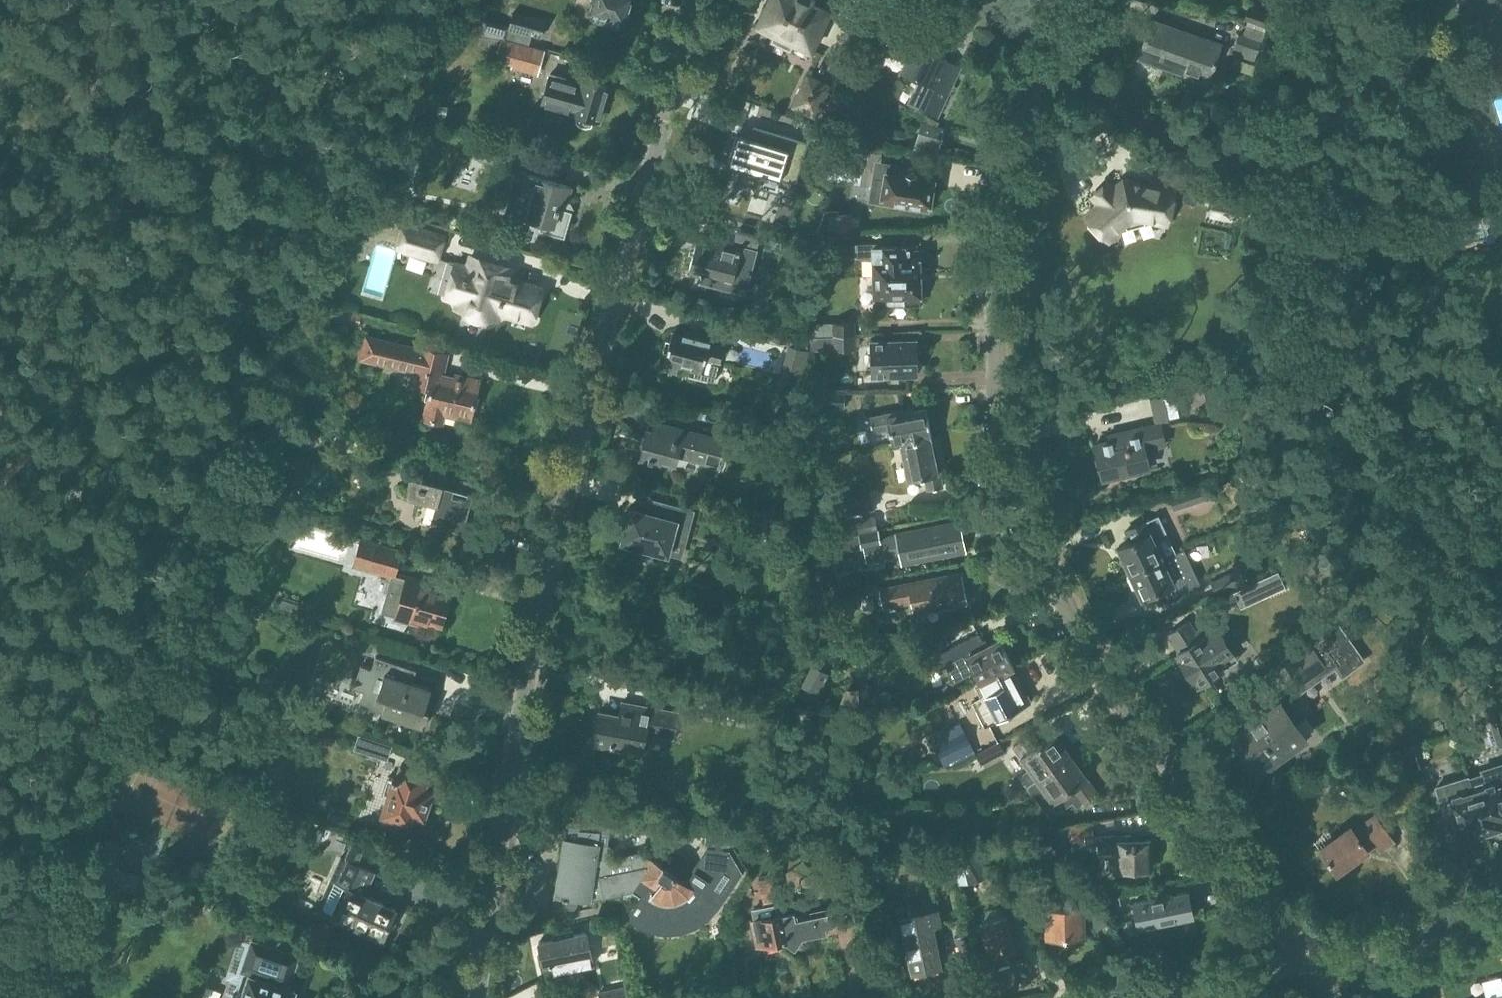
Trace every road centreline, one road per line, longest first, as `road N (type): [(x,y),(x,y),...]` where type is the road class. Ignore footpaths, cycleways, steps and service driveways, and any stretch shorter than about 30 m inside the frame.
road 1 (residential): [(481,997),(533,662),(605,347),(711,0)]
road 2 (residential): [(1311,964),(1062,597),(1004,481),(985,401),(1008,187),(1046,41)]
road 3 (residential): [(1311,964),(1501,918)]
road 4 (residential): [(1142,997),(1311,964)]

